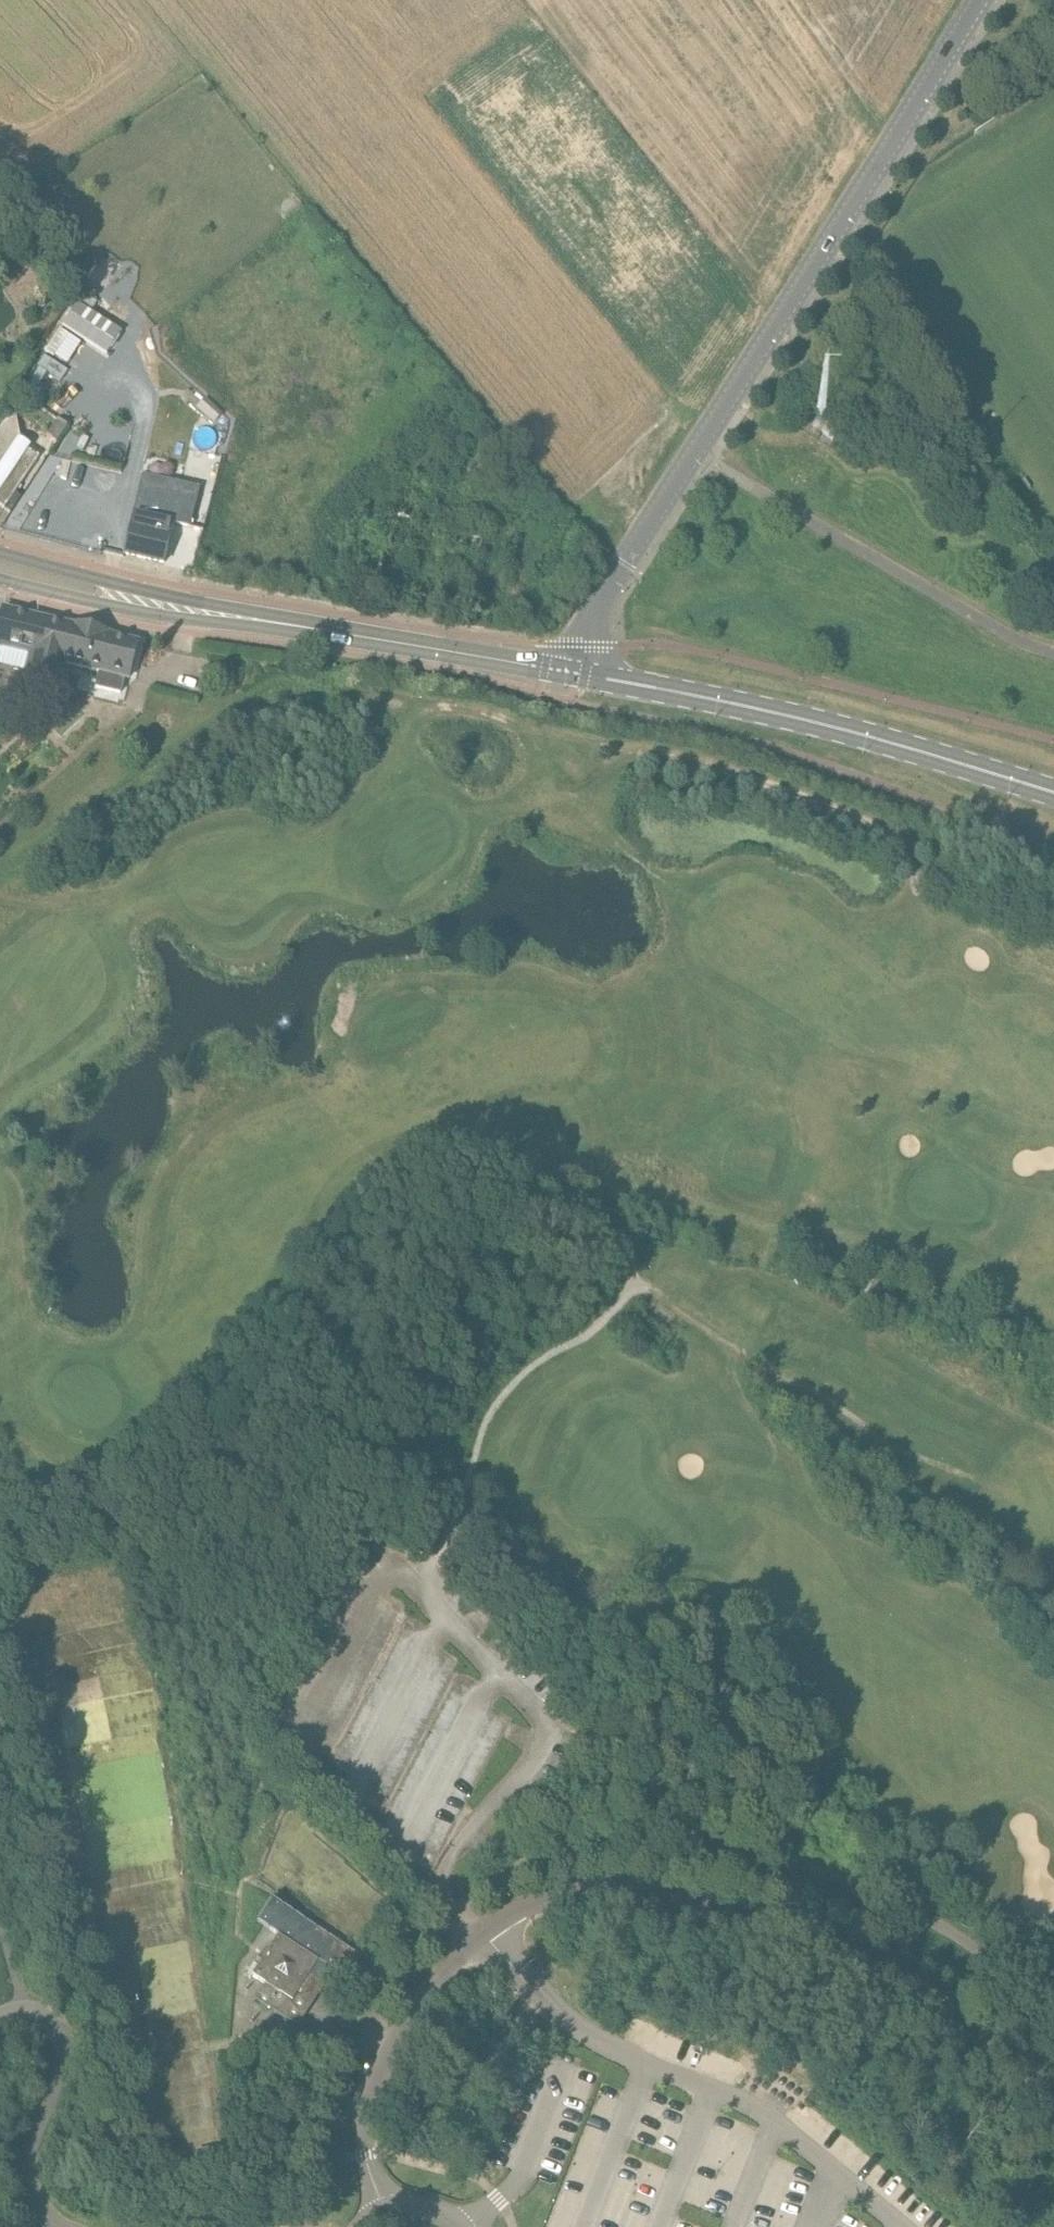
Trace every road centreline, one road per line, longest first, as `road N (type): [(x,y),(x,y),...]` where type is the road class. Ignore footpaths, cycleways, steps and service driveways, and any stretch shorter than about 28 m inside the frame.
road 1 (unclassified): [(1053,2093),(952,2010),(791,1925),(670,1891),(576,1889),(535,1902),(471,1938),(401,2035),(368,2111),(365,2159),(379,2212)]
road 2 (residential): [(577,673),(593,613),(980,0)]
road 3 (primary): [(1053,792),(759,710),(577,673)]
road 4 (primary): [(577,673),(265,621)]
road 5 (primary): [(265,621),(0,553)]
road 6 (primary): [(0,580),(174,614),(265,621)]

